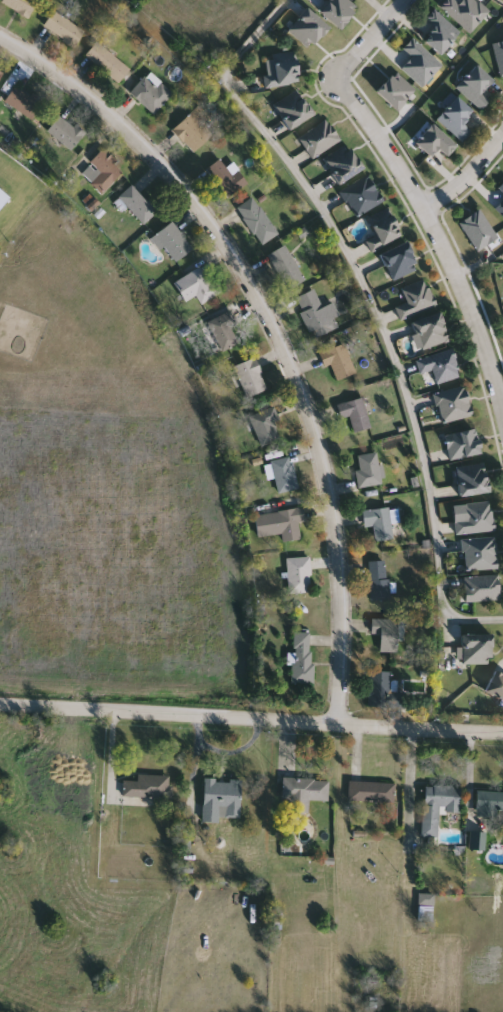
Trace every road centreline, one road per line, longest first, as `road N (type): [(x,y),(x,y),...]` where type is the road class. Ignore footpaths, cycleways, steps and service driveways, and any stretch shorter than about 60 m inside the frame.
road 1 (residential): [(336,722),(341,585),(333,518),(310,417),(282,344),(160,162),(67,78),(0,33)]
road 2 (residential): [(0,705),(502,732)]
road 3 (residential): [(338,78),(429,217),(502,404)]

